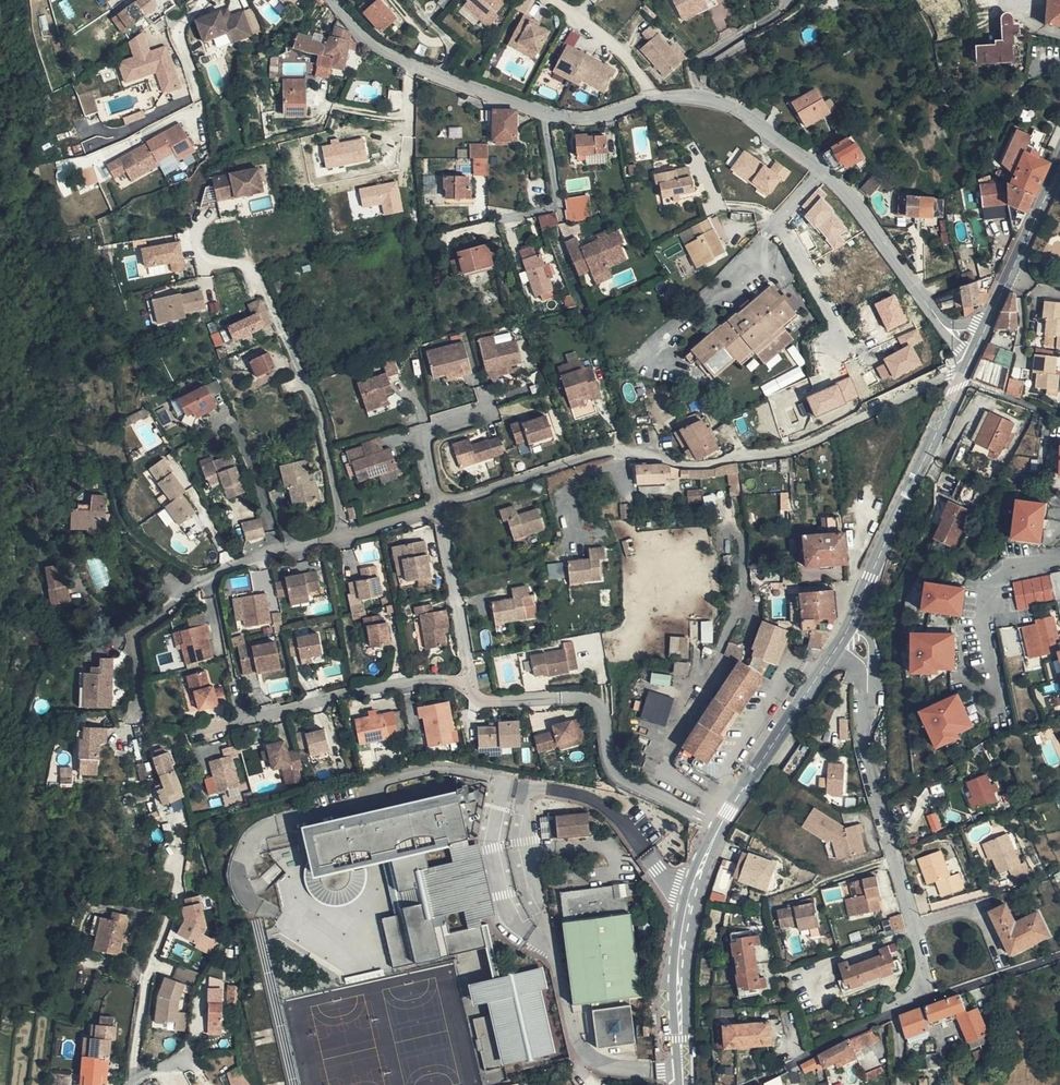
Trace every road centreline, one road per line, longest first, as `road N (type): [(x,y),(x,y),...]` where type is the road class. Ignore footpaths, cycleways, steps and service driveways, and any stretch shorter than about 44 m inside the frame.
road 1 (residential): [(438,507),(601,451),(694,462),(799,448),(945,376),(962,377)]
road 2 (residential): [(820,173),(738,108),(715,99),(670,95),(578,117),(437,75),(368,42),(333,0)]
road 3 (residential): [(920,999),(926,973),(864,731),(867,677)]
road 4 (residential): [(721,825),(619,774),(604,712),(590,699),(492,702),(476,697),(470,684)]
road 5 (tertiary): [(683,1084),(680,946),(721,825)]
road 6 (residential): [(820,173),(646,358)]
road 7 (tertiary): [(859,606),(962,377)]
road 8 (residential): [(211,575),(438,507)]
road 9 (residential): [(470,684),(394,684),(248,721)]
road 10 (residential): [(1059,559),(1010,570),(989,587),(981,608),(1005,732)]
road 11 (tertiary): [(721,825),(832,654)]
road 12 (residential): [(942,326),(843,191),(820,173)]
road 13 (tertiary): [(983,331),(1059,165)]
road 14 (residential): [(470,684),(438,507)]
road 15 (residential): [(211,575),(137,638),(138,717)]
road 16 (residential): [(1059,958),(920,999)]

